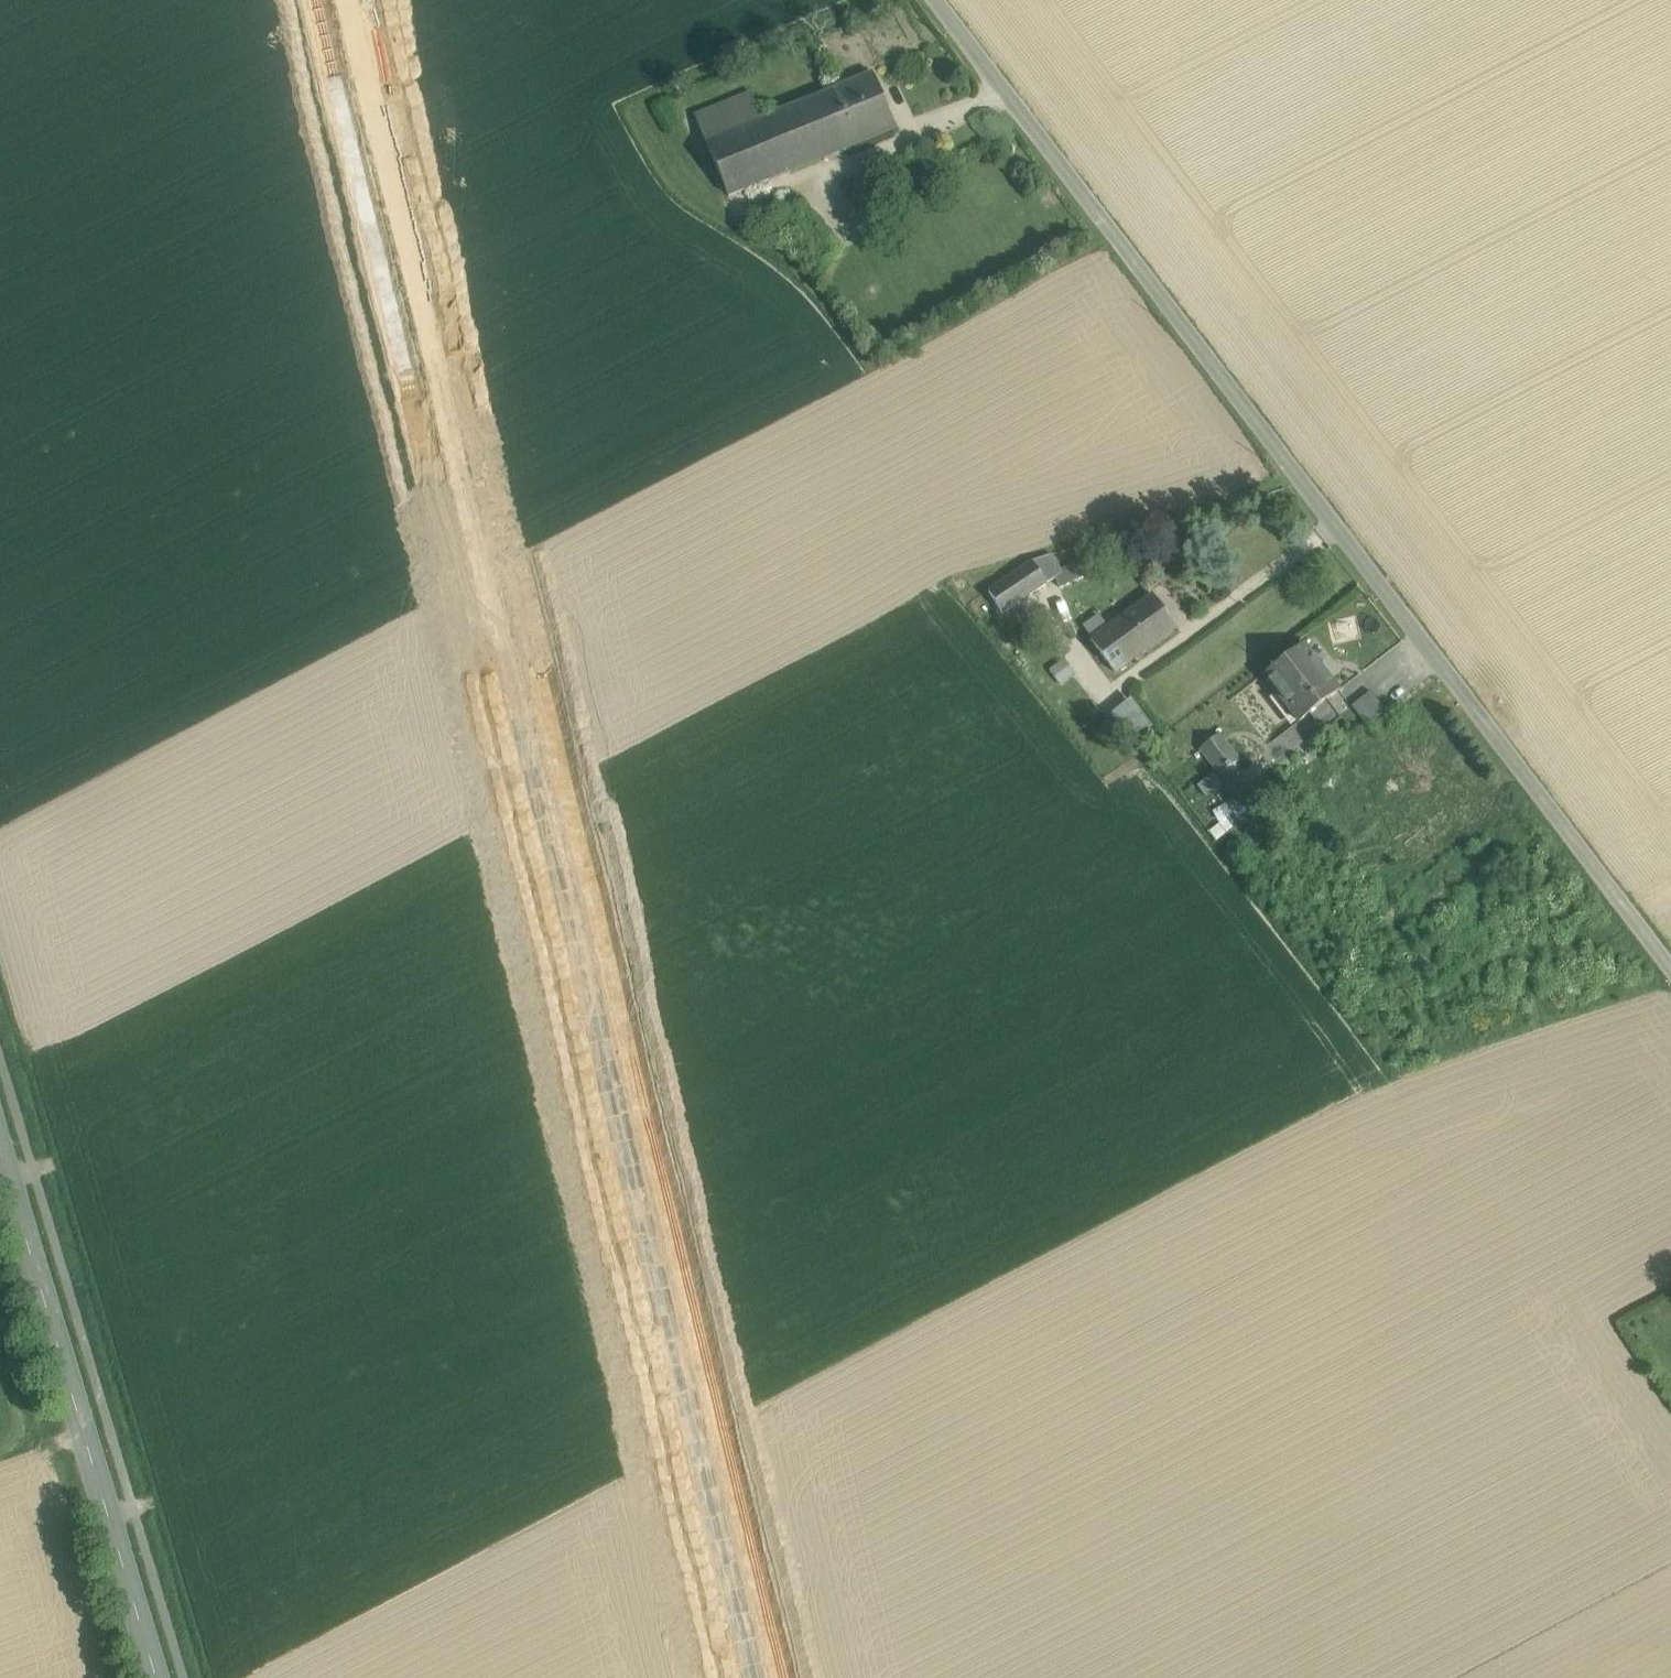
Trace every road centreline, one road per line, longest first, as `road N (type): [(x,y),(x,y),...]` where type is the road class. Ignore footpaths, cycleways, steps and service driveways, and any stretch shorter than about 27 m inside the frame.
road 1 (unclassified): [(1670,970),(940,0)]
road 2 (secondary): [(0,1143),(157,1677)]

